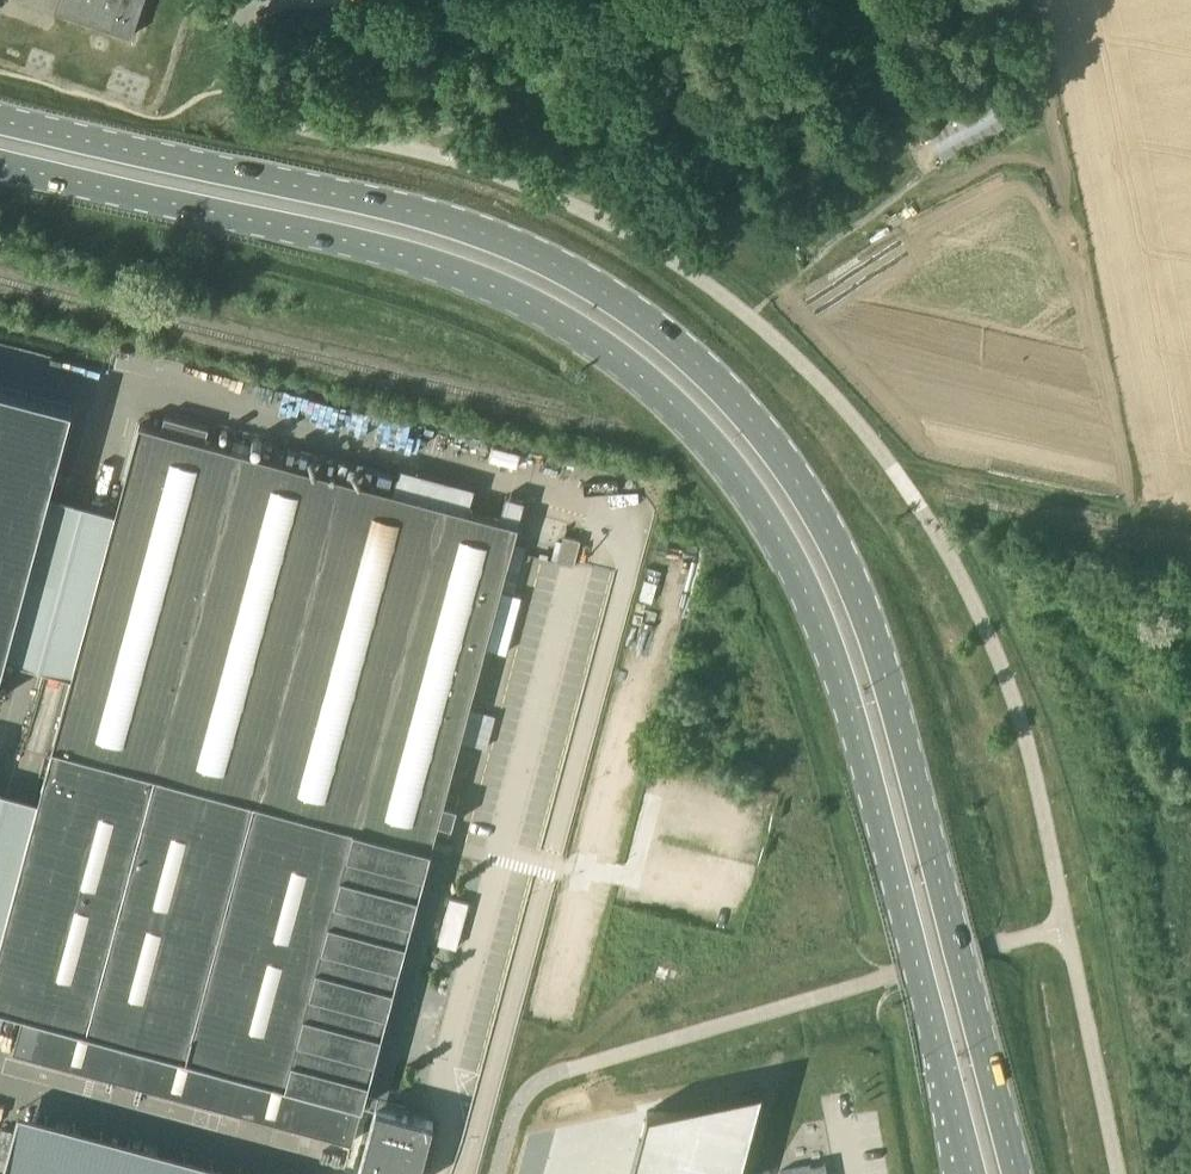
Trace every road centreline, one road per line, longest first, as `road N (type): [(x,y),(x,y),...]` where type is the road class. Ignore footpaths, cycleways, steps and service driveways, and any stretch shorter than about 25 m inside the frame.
road 1 (primary): [(1017,1173),(866,622),(818,514),(761,428),(639,318),(590,284),(478,232),(0,120)]
road 2 (primary): [(0,163),(446,270),(569,327),(679,411),(757,505),(797,575),(834,668),(972,1173)]

